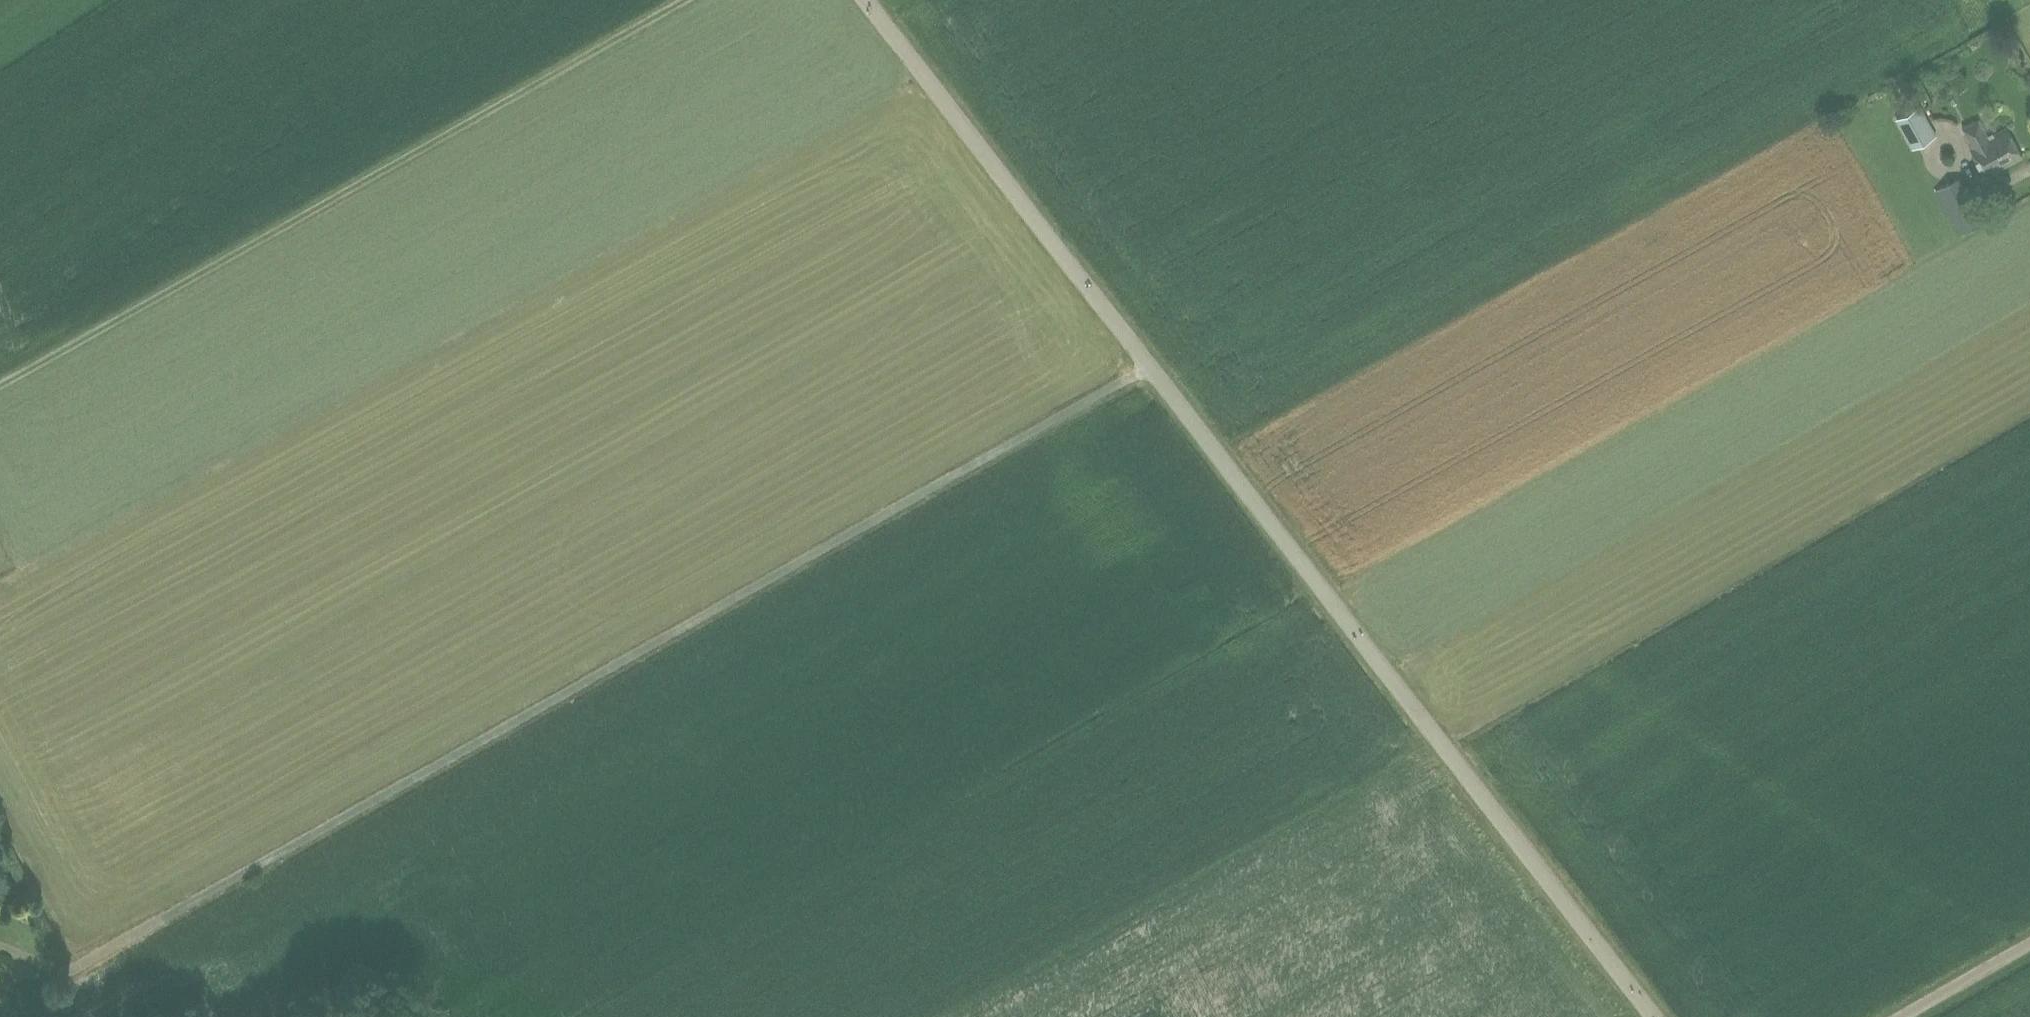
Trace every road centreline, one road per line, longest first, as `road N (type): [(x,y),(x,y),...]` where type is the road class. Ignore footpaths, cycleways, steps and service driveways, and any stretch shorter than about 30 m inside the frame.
road 1 (unclassified): [(1653,1016),(863,0)]
road 2 (unclassified): [(1903,1016),(2029,944)]

